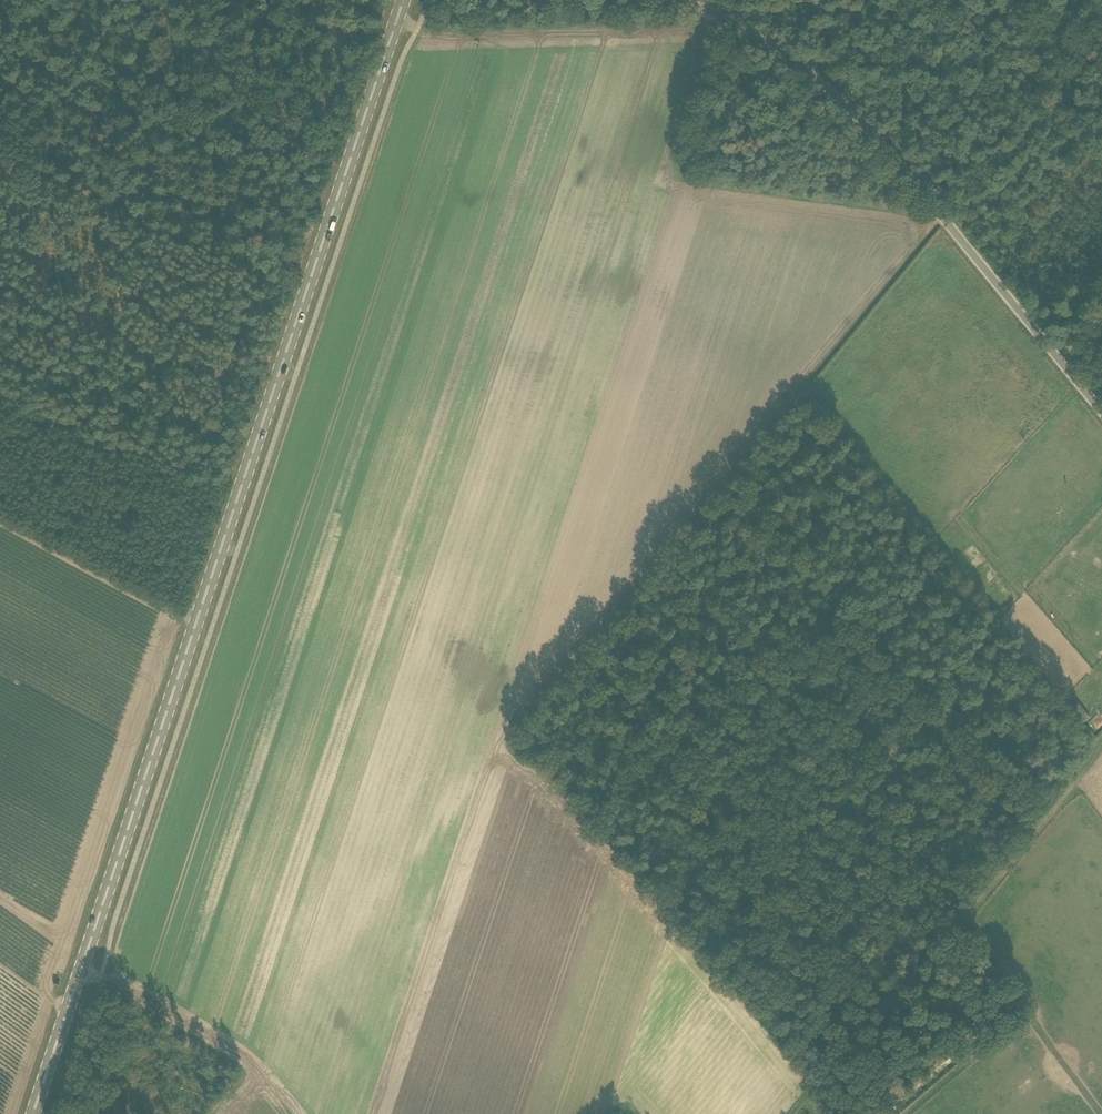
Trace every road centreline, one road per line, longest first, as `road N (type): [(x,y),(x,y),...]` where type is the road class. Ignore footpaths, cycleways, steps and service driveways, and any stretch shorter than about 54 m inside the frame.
road 1 (primary): [(33,1113),(404,0)]
road 2 (unclassified): [(1101,411),(848,107),(804,69),(678,0)]
road 3 (track): [(246,1073),(552,689)]
road 4 (track): [(1101,743),(802,1113)]
road 5 (track): [(281,1113),(246,1073),(79,974)]

